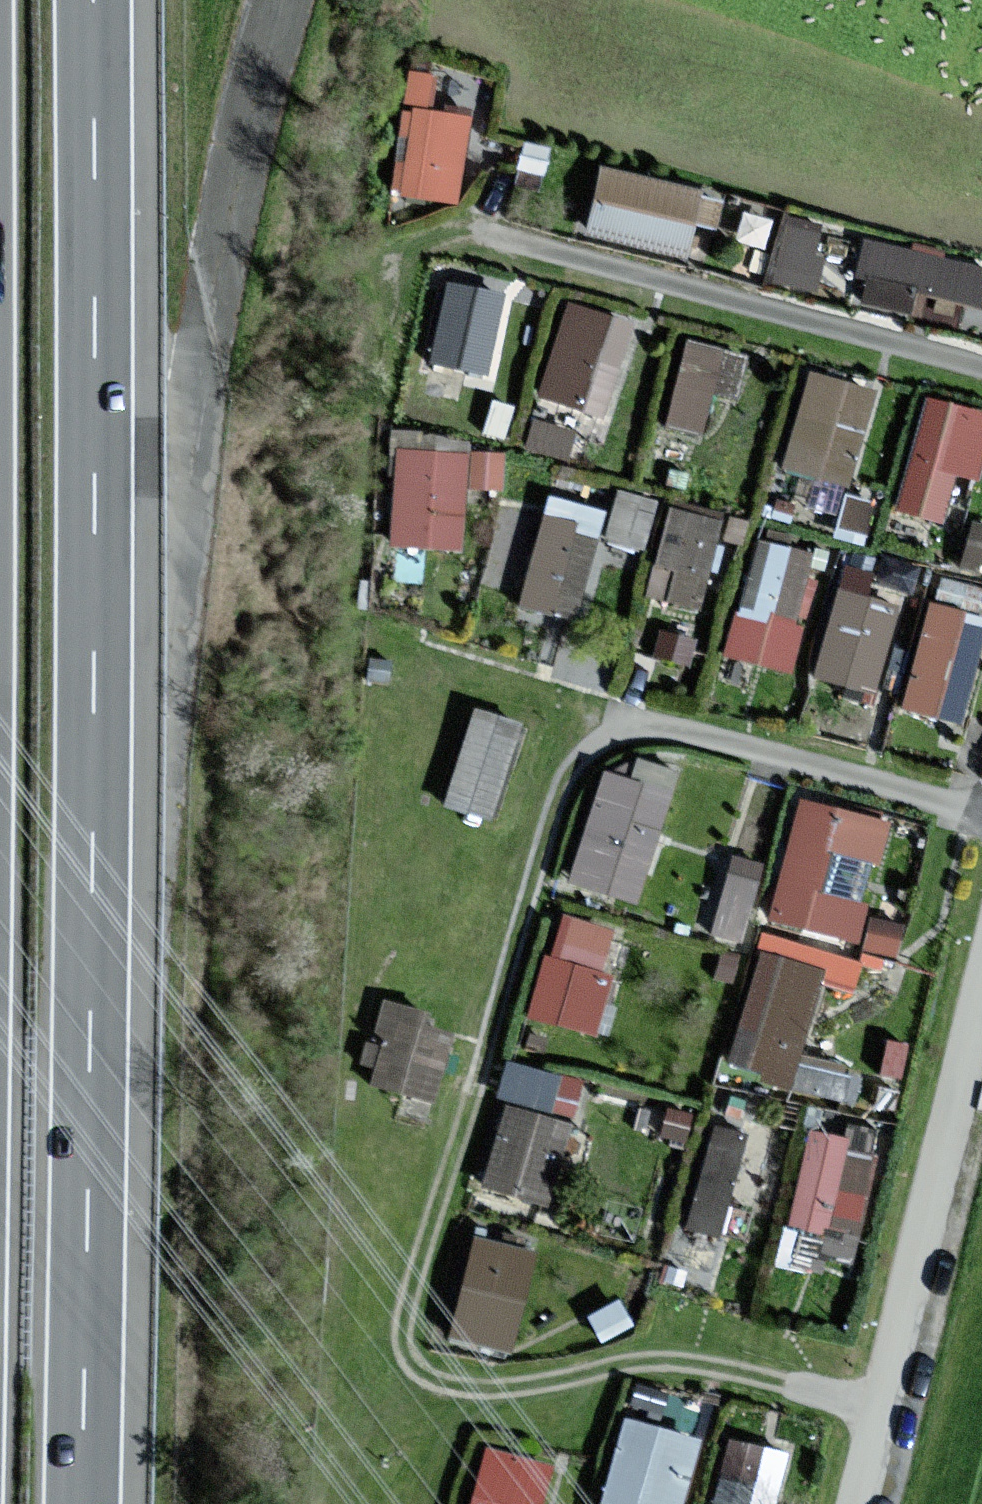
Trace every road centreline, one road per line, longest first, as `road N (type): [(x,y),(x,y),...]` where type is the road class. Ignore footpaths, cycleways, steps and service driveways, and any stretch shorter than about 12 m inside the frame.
road 1 (motorway): [(82,1503),(96,636),(95,0)]
road 2 (residential): [(859,1503),(981,1009)]

